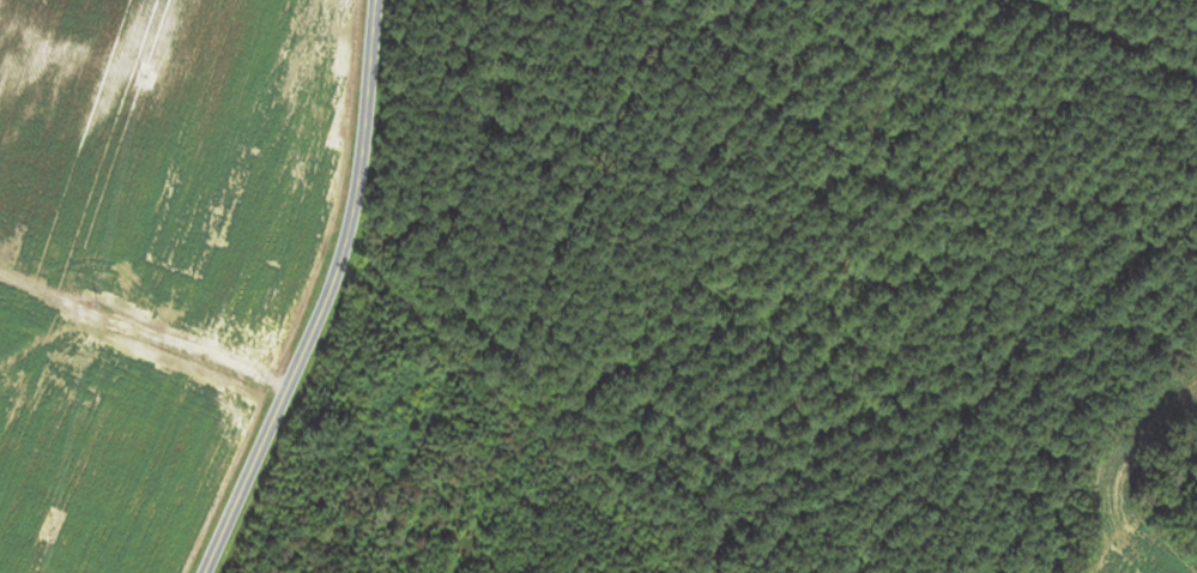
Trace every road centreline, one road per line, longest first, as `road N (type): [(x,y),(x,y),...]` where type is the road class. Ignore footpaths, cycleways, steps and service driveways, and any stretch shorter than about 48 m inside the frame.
road 1 (tertiary): [(202,572),(327,297),(357,179),(374,0)]

